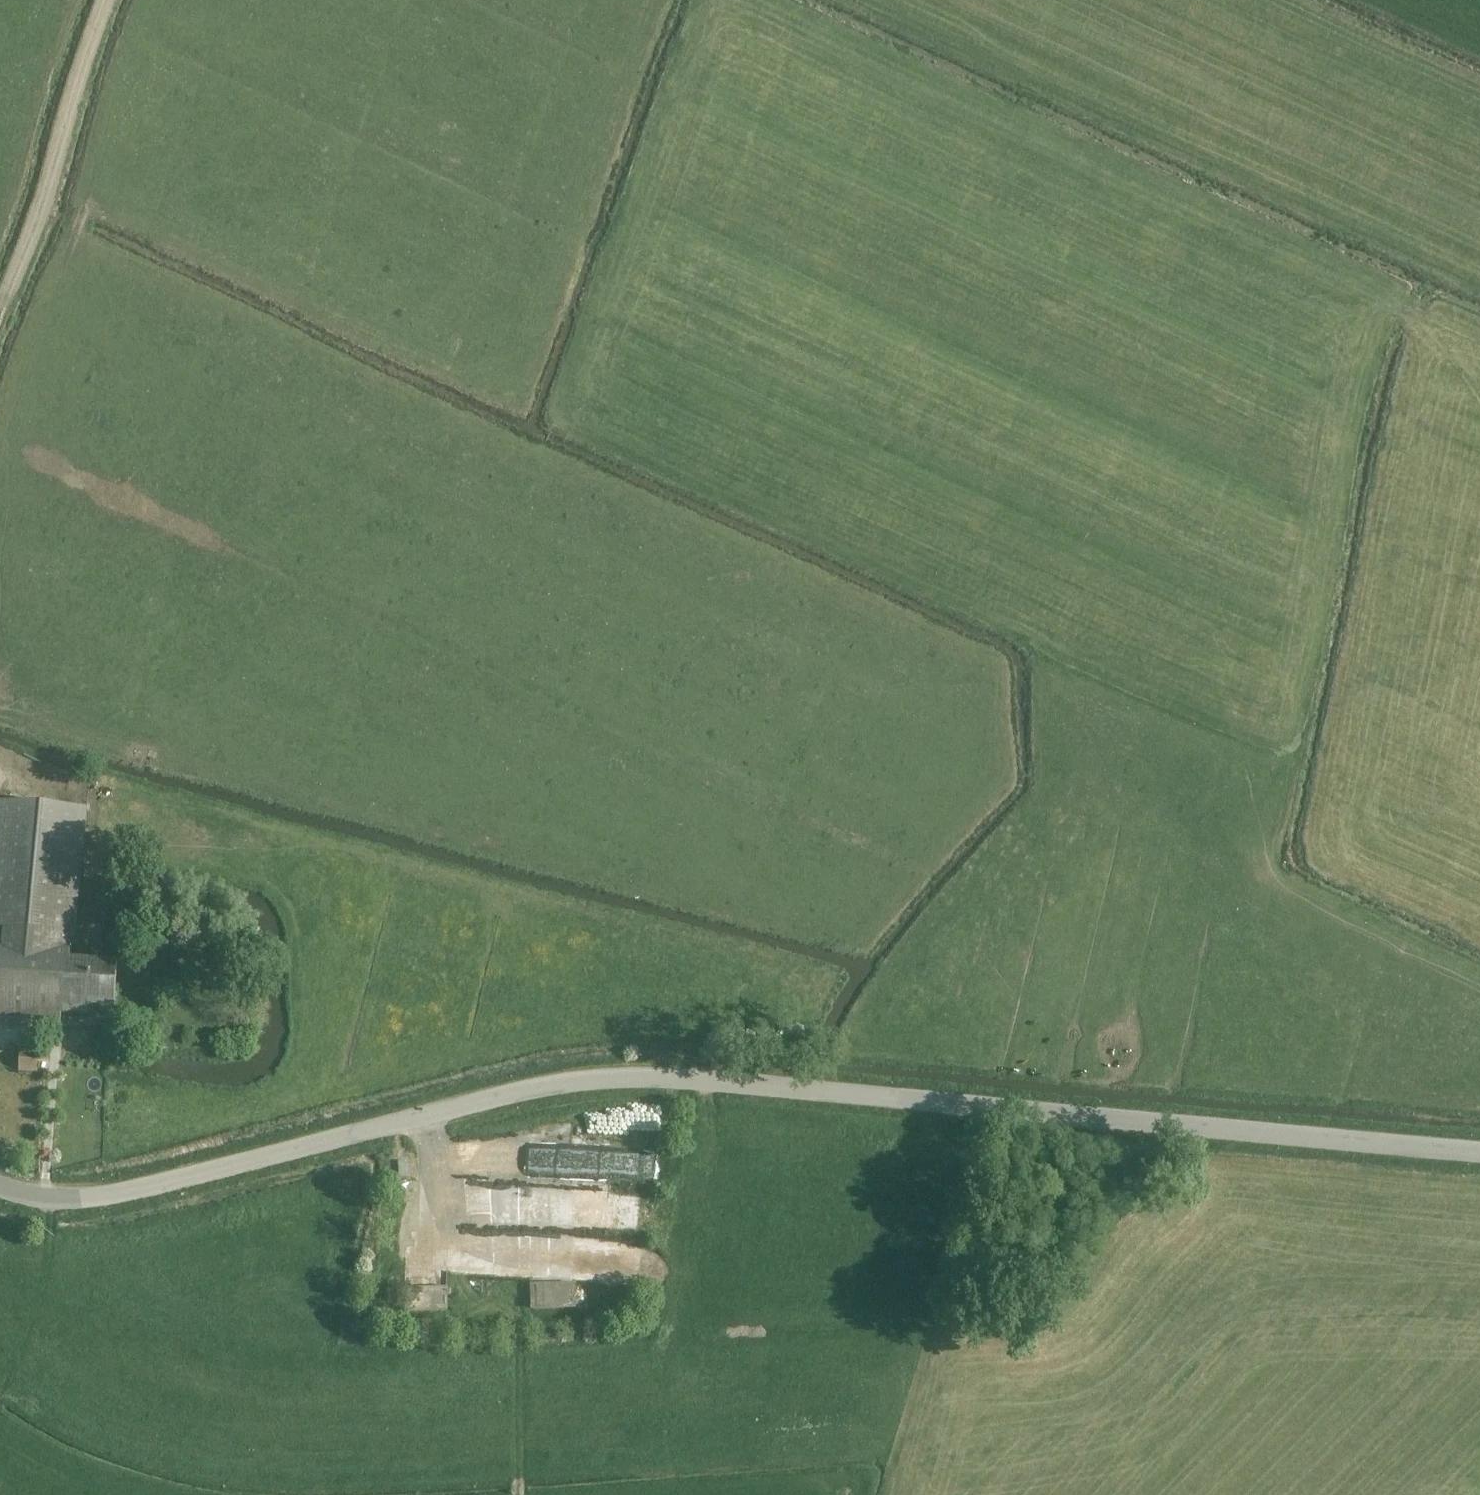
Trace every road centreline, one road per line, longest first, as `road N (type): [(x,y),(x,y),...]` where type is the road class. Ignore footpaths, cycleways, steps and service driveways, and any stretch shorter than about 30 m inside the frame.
road 1 (tertiary): [(1479,1151),(627,1076),(536,1087),(105,1196),(38,1196),(0,1186)]
road 2 (track): [(108,0),(0,316)]

